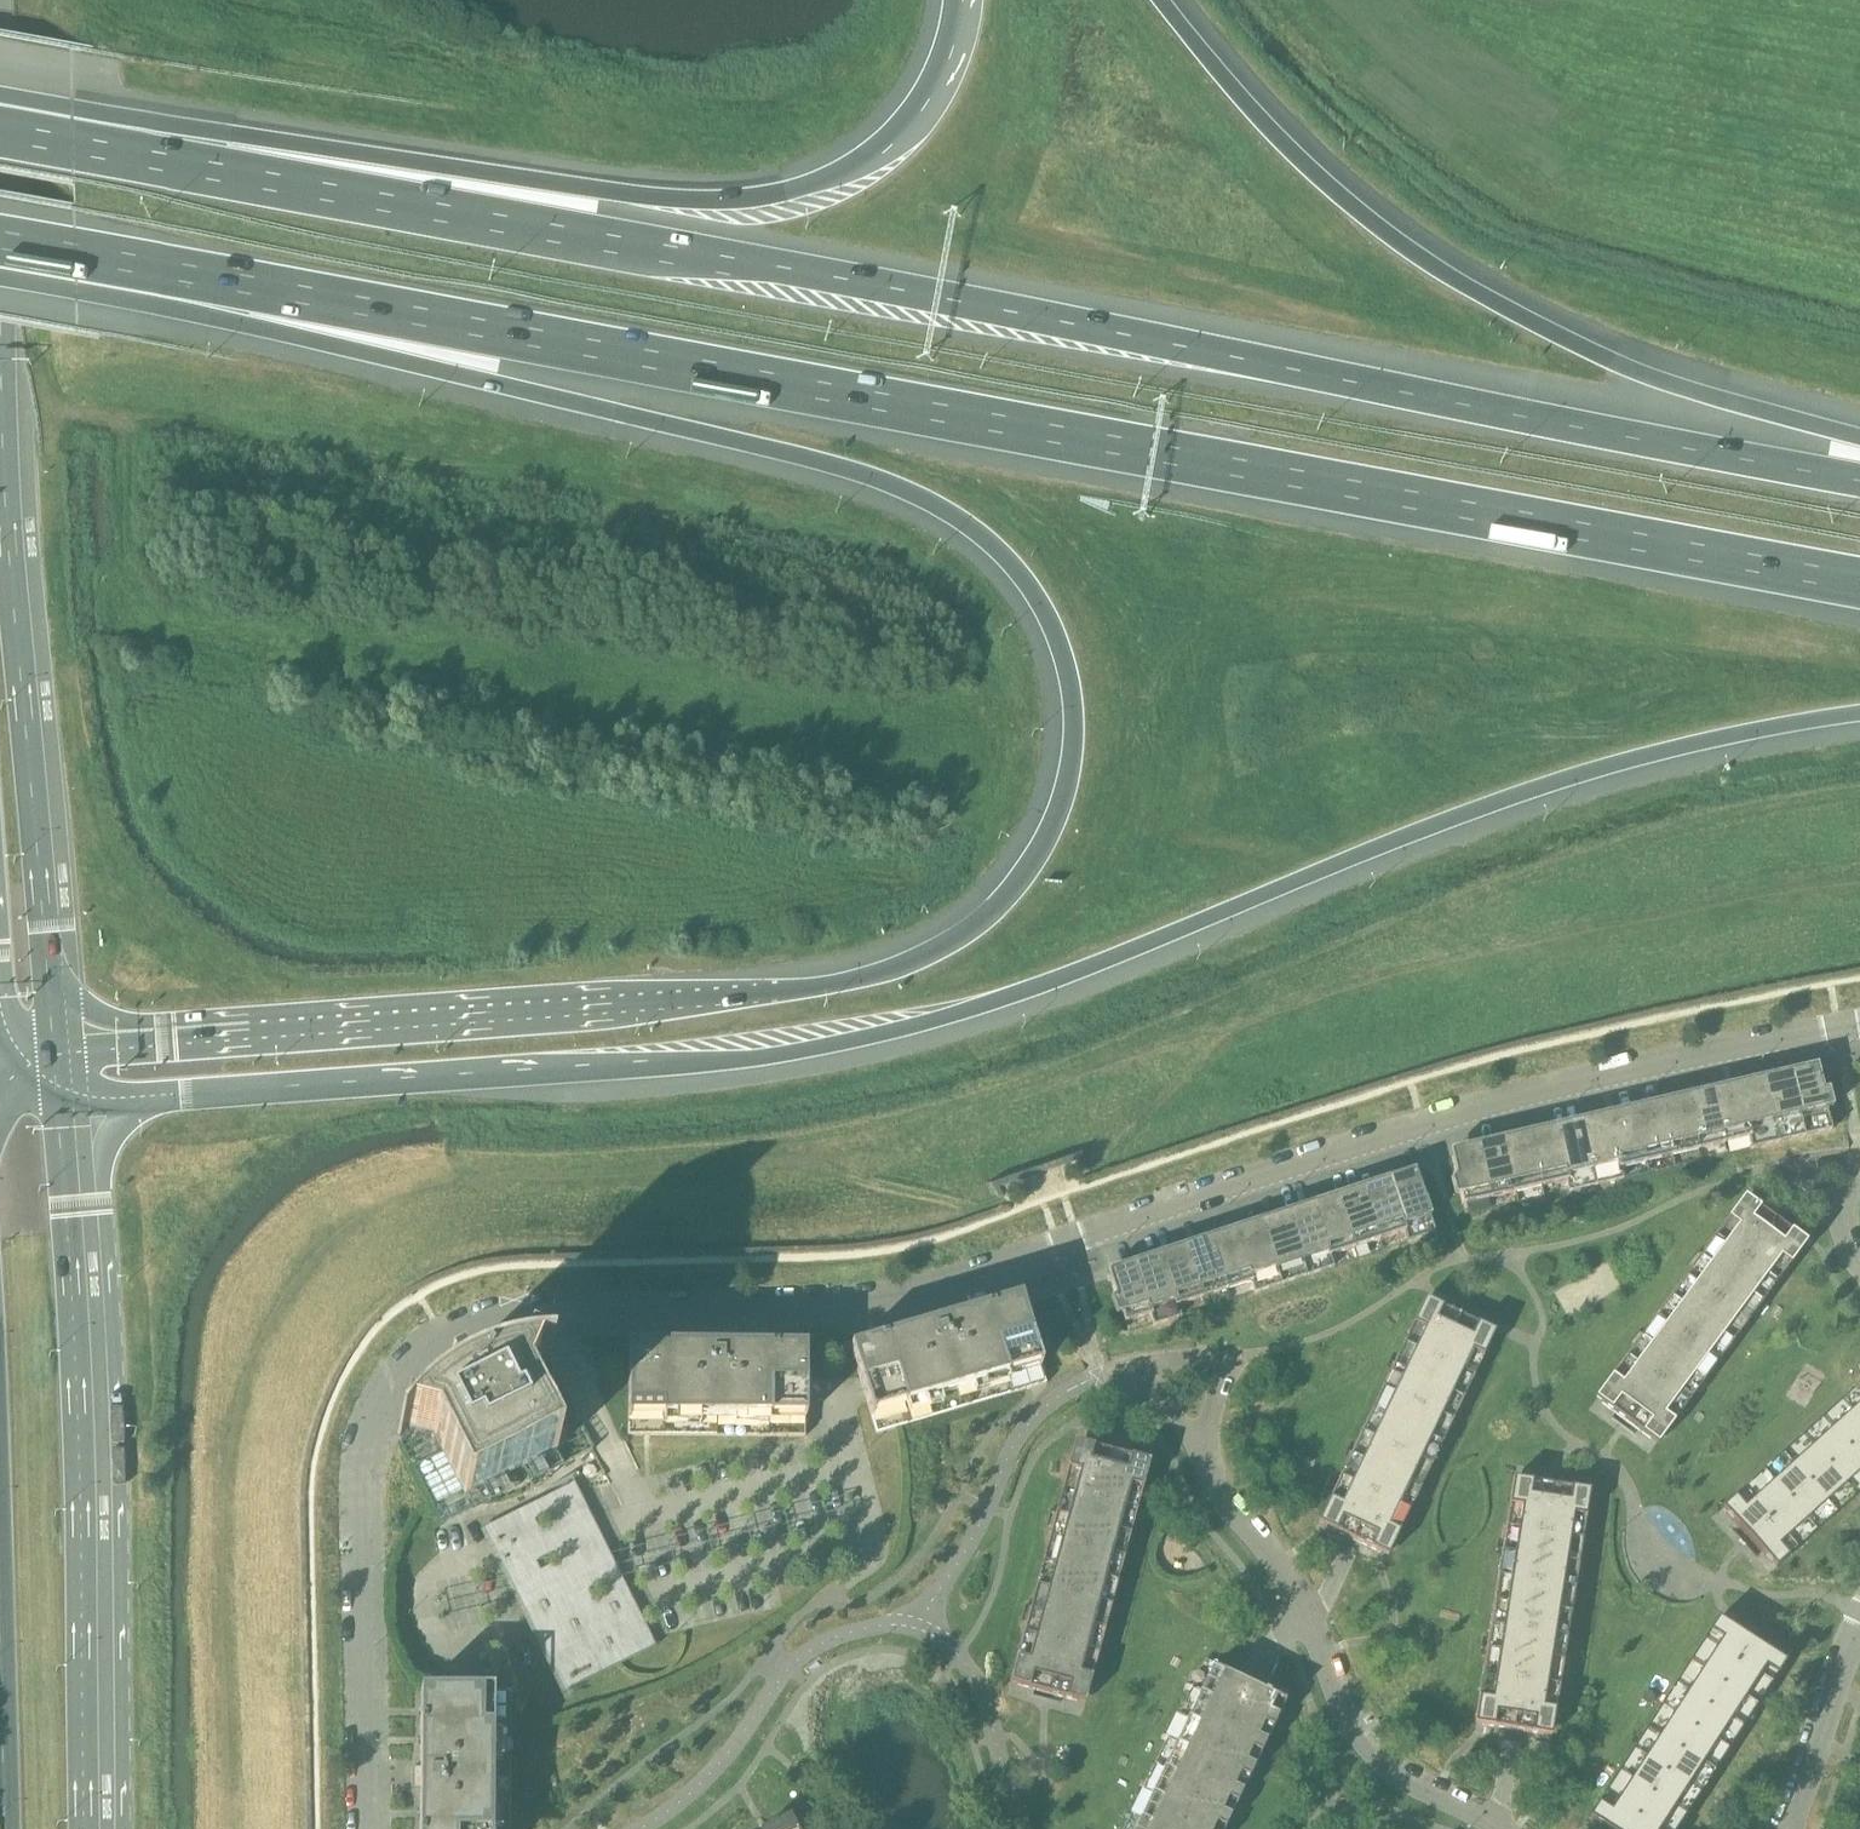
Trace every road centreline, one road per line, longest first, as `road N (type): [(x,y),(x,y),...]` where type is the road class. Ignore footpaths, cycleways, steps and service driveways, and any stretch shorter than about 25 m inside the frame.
road 1 (motorway): [(165,269),(294,335),(814,459),(938,503),(1001,549),(1042,603),(1070,666),(1071,757),(1043,844),(984,919),(934,954),(868,976),(800,990),(58,1045)]
road 2 (residential): [(368,1828),(364,1445),(397,1377),(454,1331),(522,1313),(841,1305),(934,1289),(1489,1107),(1859,1026)]
road 3 (motorway): [(68,1102),(774,1055),(998,1000),(1459,813),(1671,748),(1859,713)]
road 4 (motorway): [(1859,479),(76,134)]
road 5 (motorway): [(165,269),(1859,583)]
road 6 (motorway): [(962,0),(962,23),(927,98),(895,137),(856,165),(761,195),(671,198),(233,136),(76,134)]
road 7 (motorway): [(1859,436),(1628,368),(1452,280),(1334,190),(1232,88),(1160,0)]
road 8 (primary): [(90,1828),(79,1187),(68,1102)]
road 9 (primary): [(58,1045),(0,382)]
road 10 (residential): [(1500,1828),(1403,1782),(1365,1749),(1302,1612),(1219,1498),(1195,1439)]
road 11 (residential): [(1787,1828),(1859,1629)]
road 12 (primary): [(0,1642),(6,1828)]
road 13 (residential): [(1123,1375),(1190,1357),(1224,1362),(1195,1439)]
road 14 (motorway): [(0,240),(165,269)]
road 15 (residential): [(1859,1153),(1792,1165),(1828,1205)]

